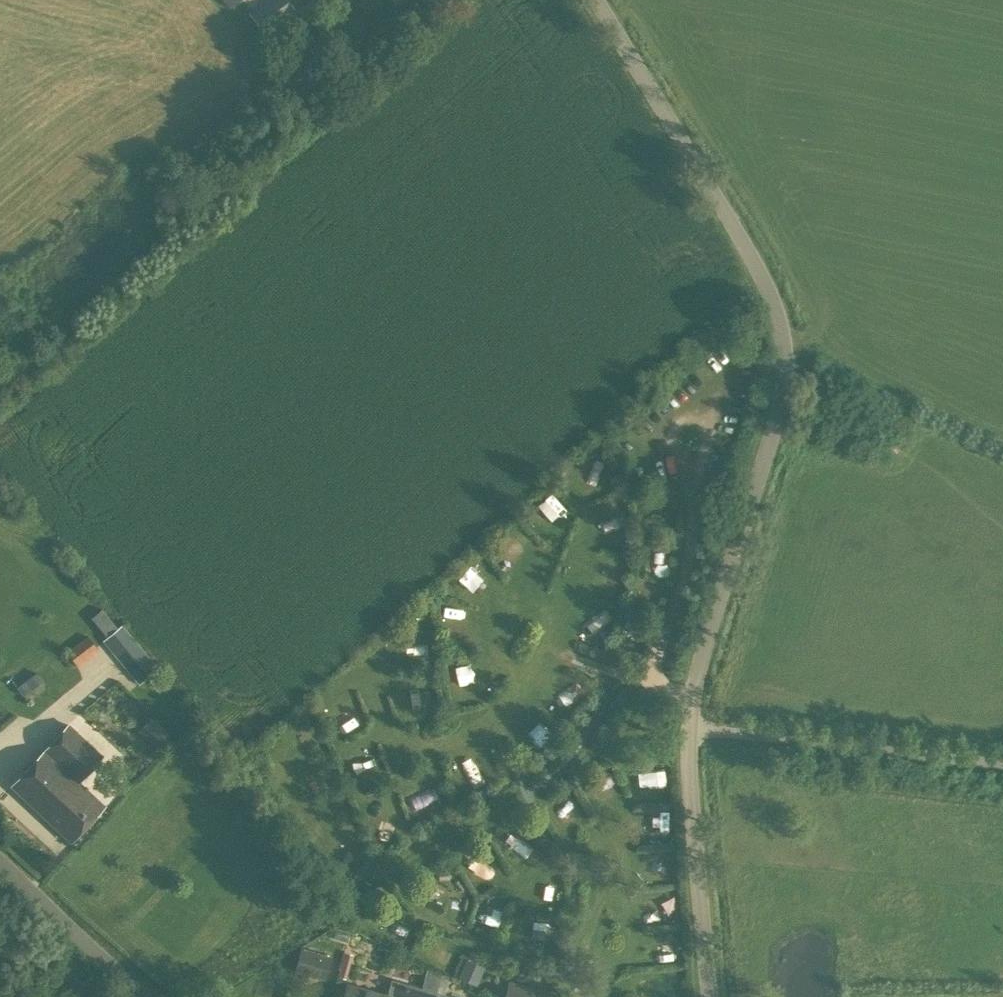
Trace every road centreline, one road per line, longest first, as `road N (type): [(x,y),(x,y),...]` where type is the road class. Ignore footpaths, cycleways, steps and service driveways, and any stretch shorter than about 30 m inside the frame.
road 1 (unclassified): [(707,996),(689,779),(694,685),(771,430),(785,344),(746,245),(597,0)]
road 2 (unclassified): [(131,996),(0,877)]

